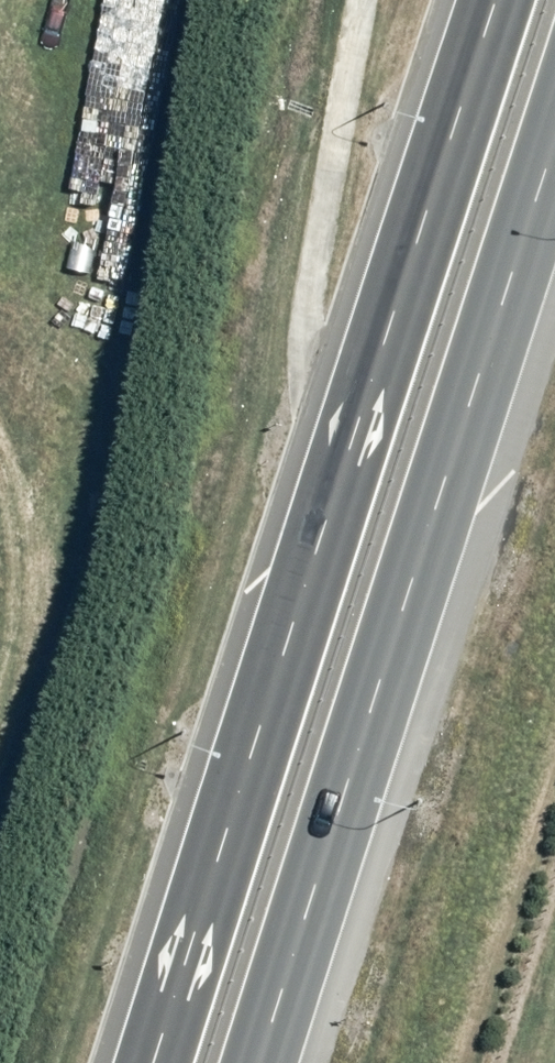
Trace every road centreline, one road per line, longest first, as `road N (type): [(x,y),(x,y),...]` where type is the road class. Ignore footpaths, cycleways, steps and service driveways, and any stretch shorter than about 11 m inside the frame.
road 1 (trunk): [(146,1062),(493,0)]
road 2 (trunk): [(554,132),(366,694),(262,1062)]

